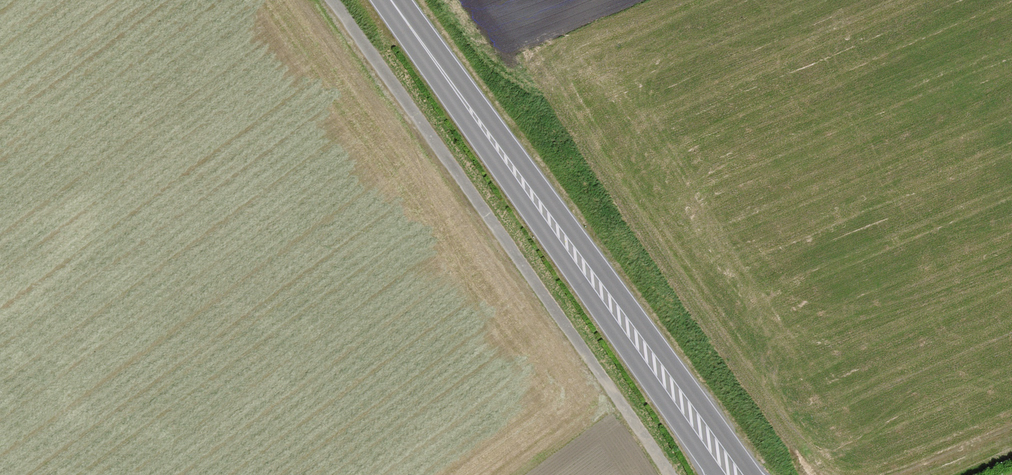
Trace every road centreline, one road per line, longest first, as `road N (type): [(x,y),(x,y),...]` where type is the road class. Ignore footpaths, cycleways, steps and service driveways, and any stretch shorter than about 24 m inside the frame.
road 1 (secondary): [(735,474),(391,0)]
road 2 (track): [(332,0),(670,474)]

